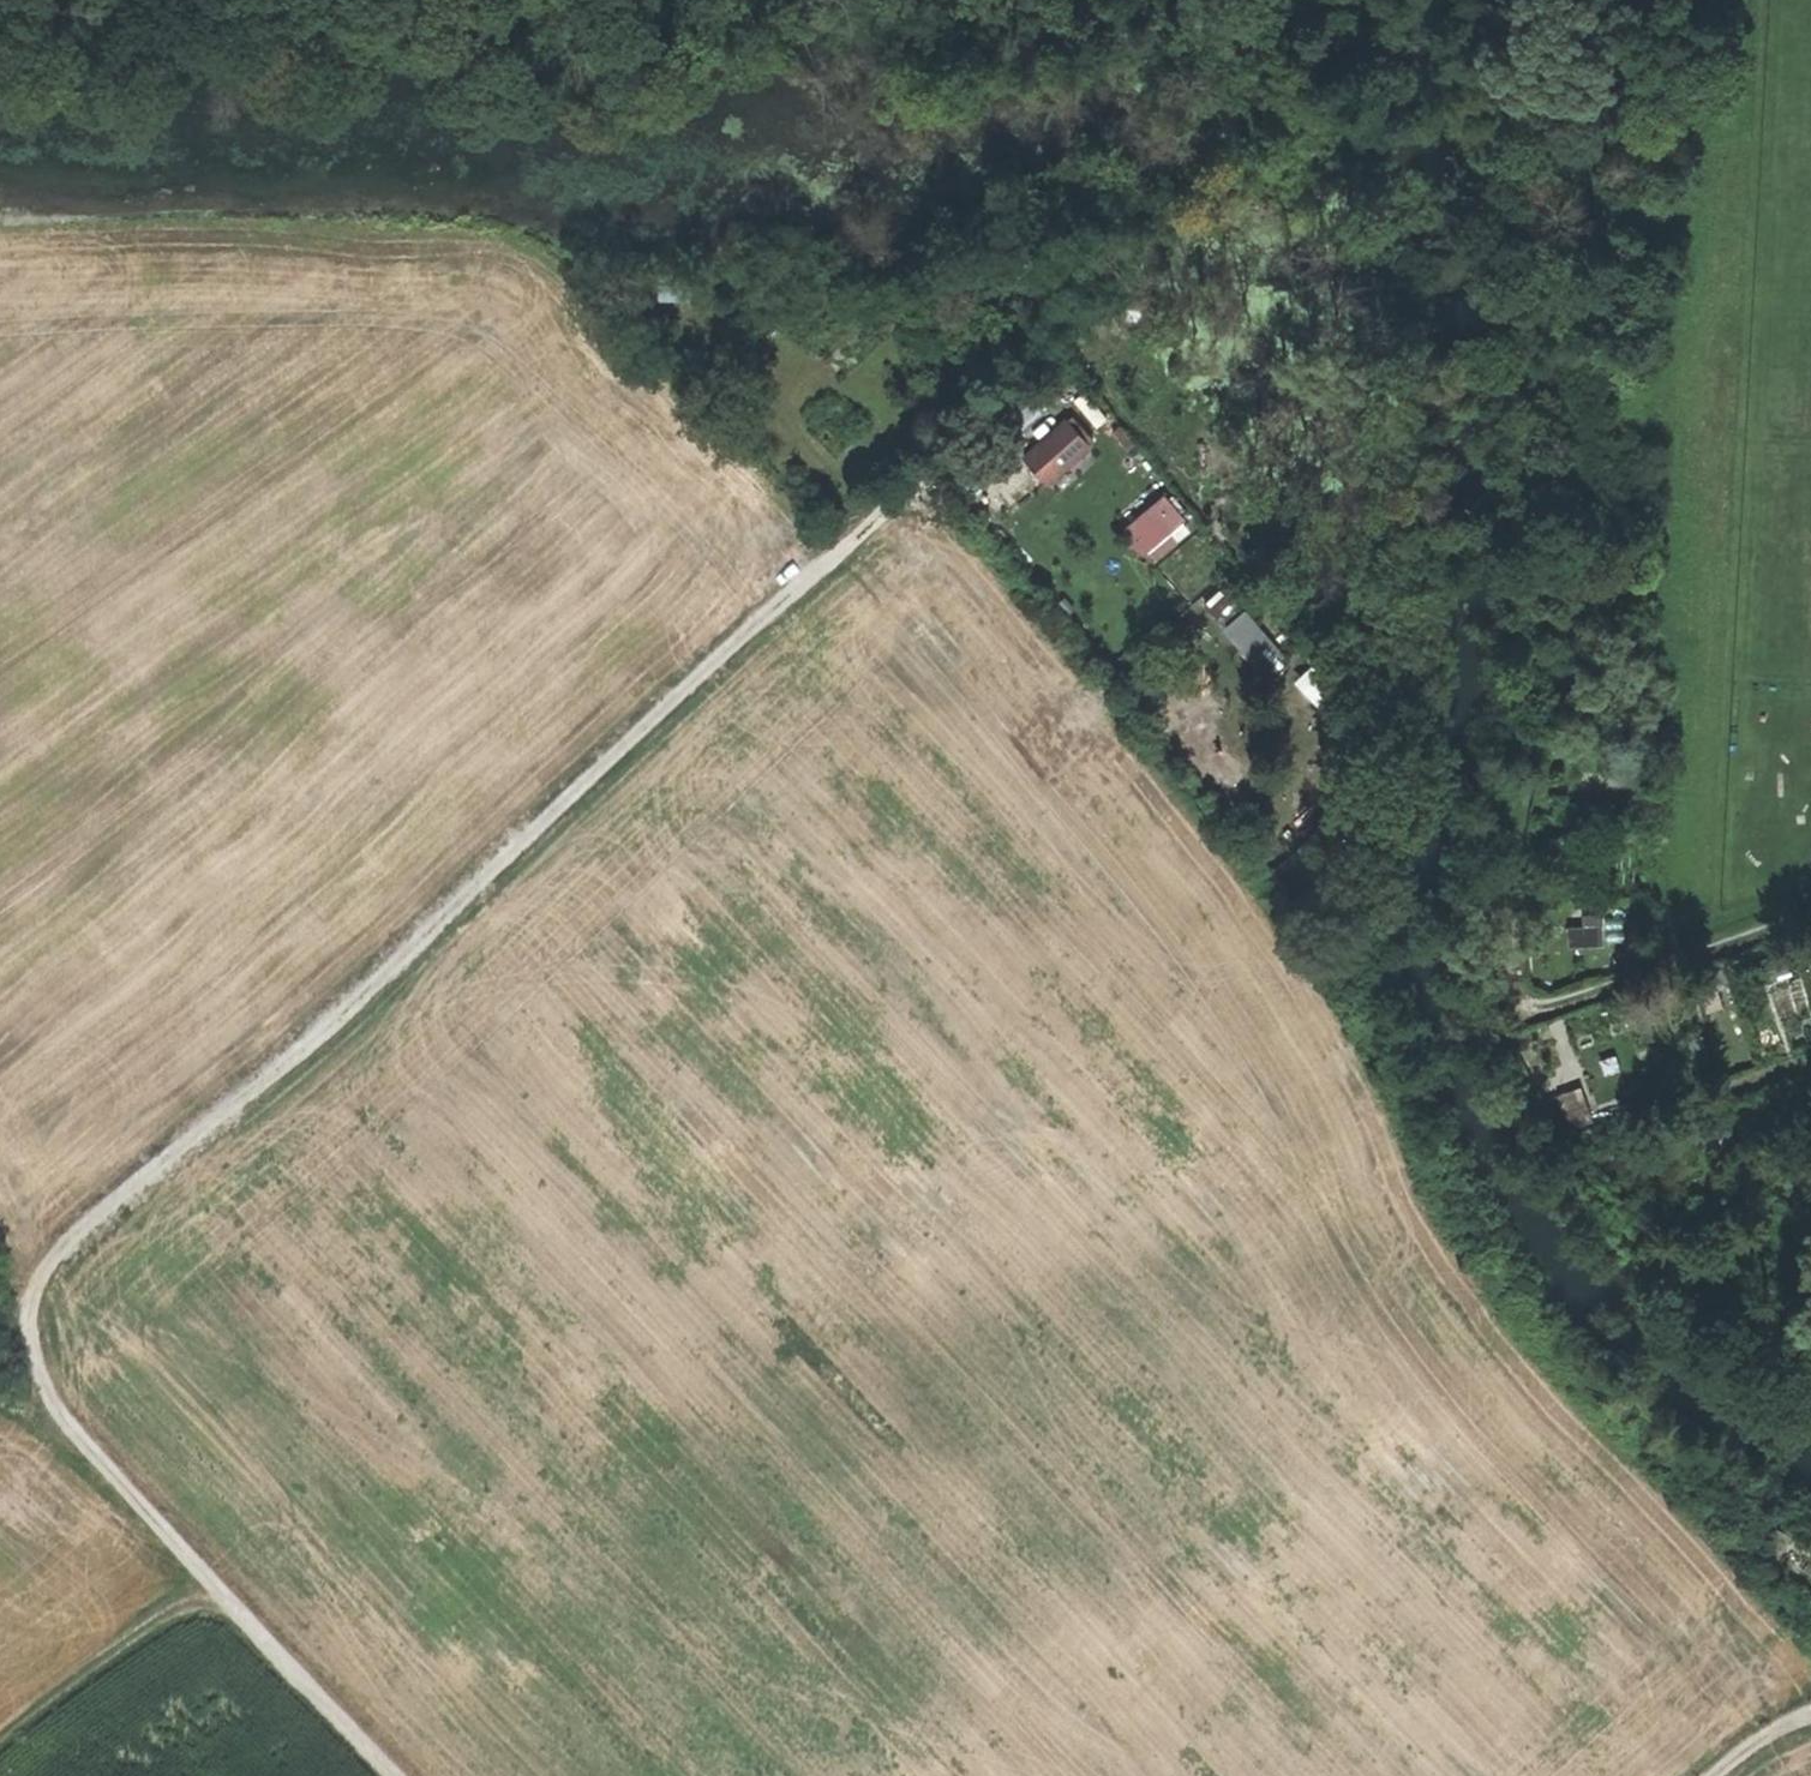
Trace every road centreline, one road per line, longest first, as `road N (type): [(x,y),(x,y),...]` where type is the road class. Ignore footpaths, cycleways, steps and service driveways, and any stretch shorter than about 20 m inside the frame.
road 1 (track): [(1524,826),(1517,941),(1523,981),(1541,998),(1562,1001),(1810,915)]
road 2 (track): [(0,1740),(46,1695),(139,1628),(220,1587)]

